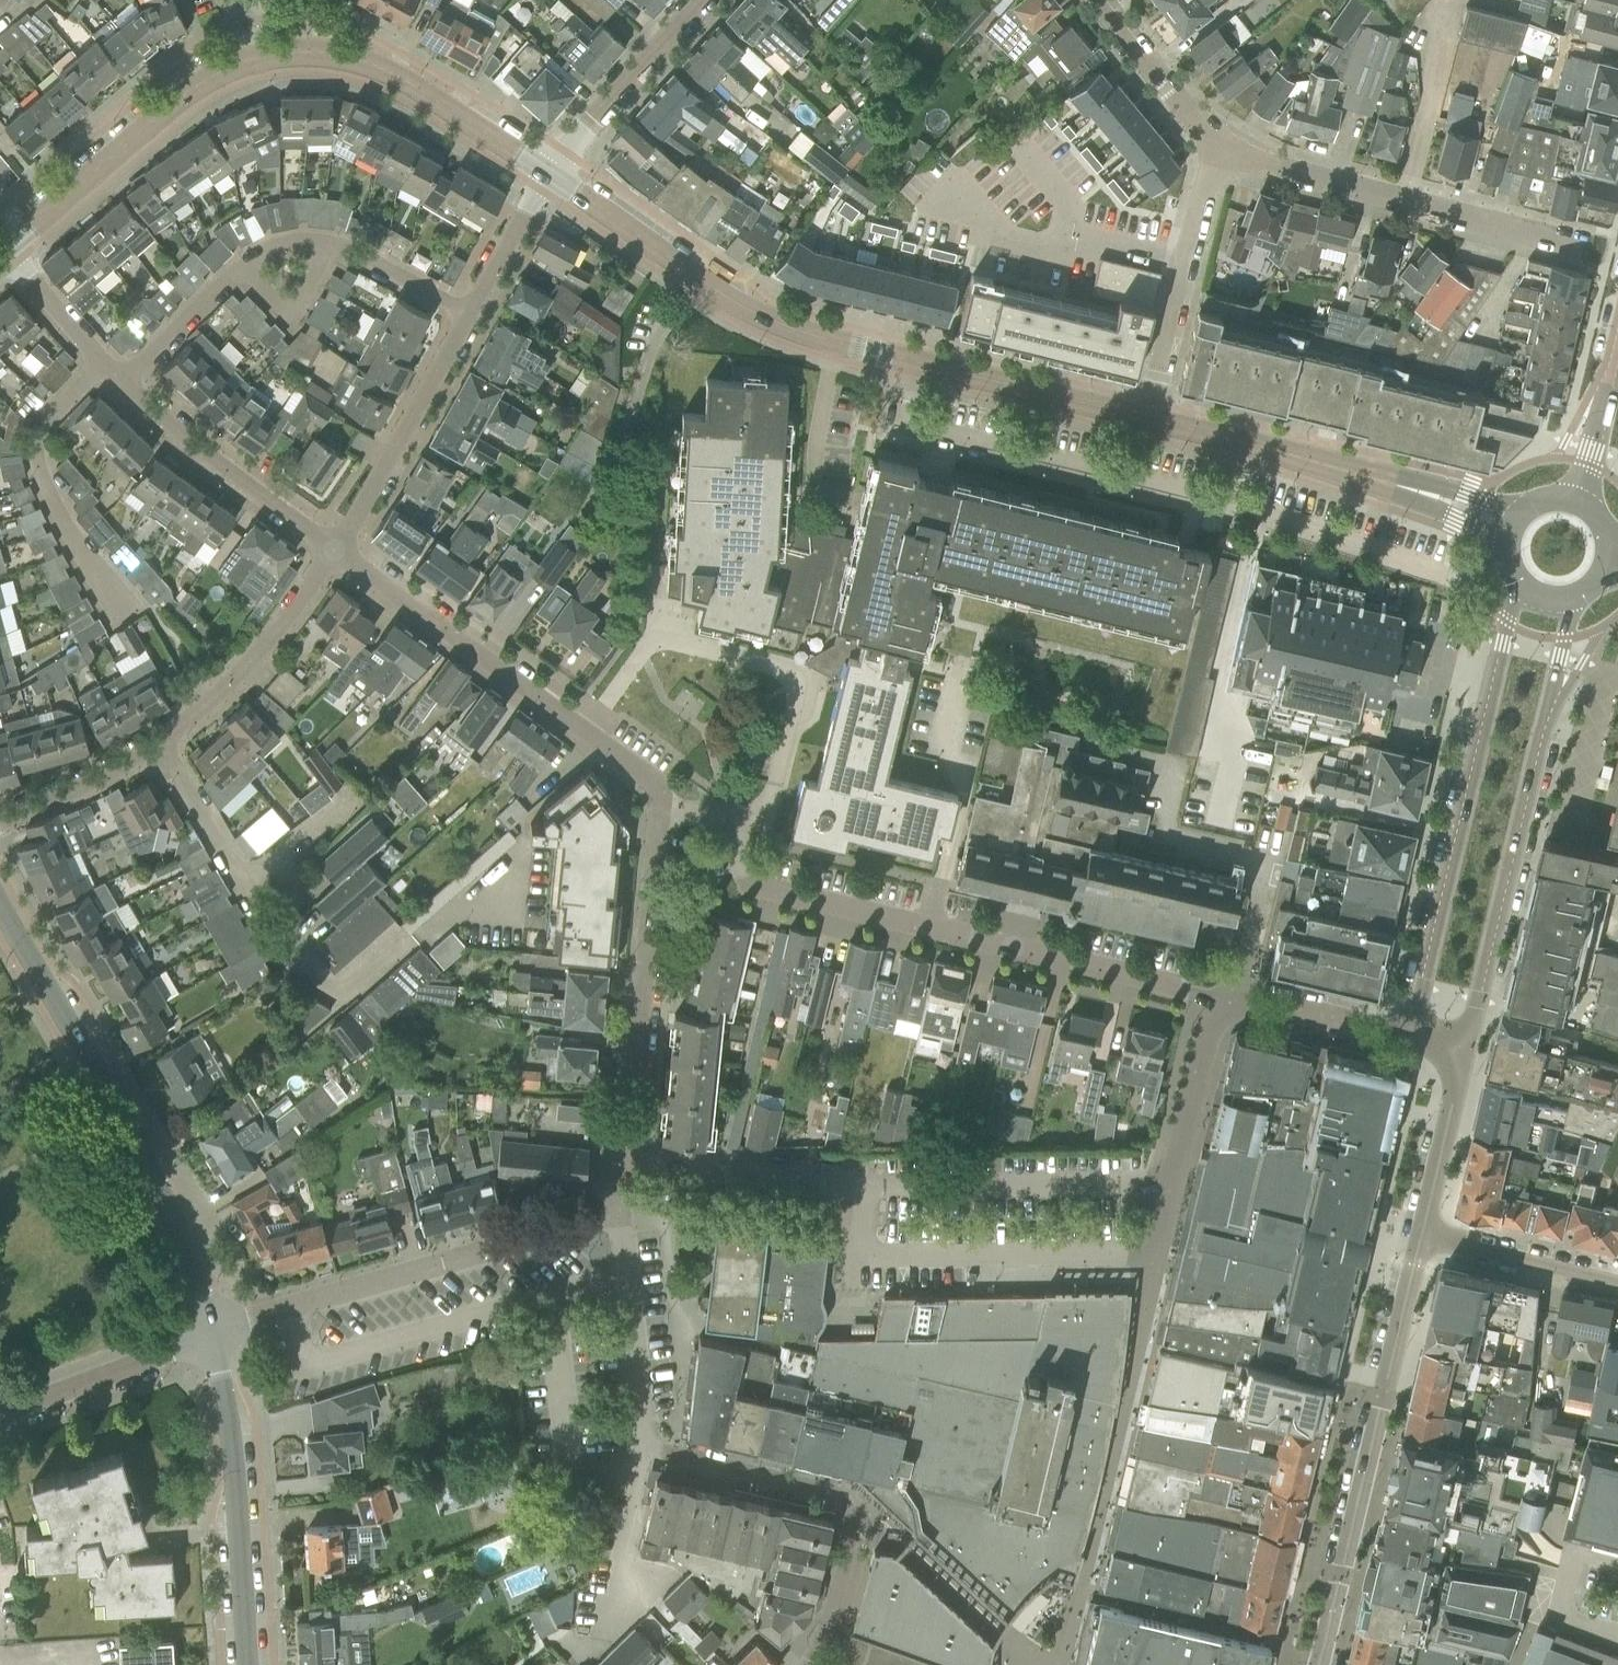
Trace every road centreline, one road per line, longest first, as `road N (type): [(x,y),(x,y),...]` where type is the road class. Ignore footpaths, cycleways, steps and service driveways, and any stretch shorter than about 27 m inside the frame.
road 1 (residential): [(213,1335),(591,1223),(619,1208),(630,1169),(655,788)]
road 2 (residential): [(1217,1014),(1178,987),(768,896),(751,881),(736,835),(655,788)]
road 3 (residential): [(213,1335),(167,1207),(0,902)]
road 4 (residential): [(1517,579),(1410,1035)]
road 5 (residential): [(1465,1047),(1574,597)]
road 6 (residential): [(337,548),(106,370),(5,249)]
road 7 (residential): [(0,821),(167,742),(255,659),(337,548)]
road 8 (residential): [(1420,1235),(1318,1664)]
road 9 (tertiary): [(544,169),(763,313),(829,342),(924,365)]
road 10 (residential): [(337,548),(544,169)]
road 11 (residential): [(655,788),(337,548)]
road 12 (residential): [(1586,246),(1249,151),(1215,132)]
road 13 (residential): [(1220,504),(921,424),(912,406),(924,365)]
road 14 (residential): [(246,1664),(234,1467),(213,1335)]
road 15 (tertiary): [(252,57),(295,48),(346,54),(413,83),(544,169)]
road 16 (tertiary): [(5,249),(200,81),(252,57)]
road 17 (residential): [(1151,421),(1215,132)]
road 18 (residential): [(1152,1256),(1217,1014)]
road 19 (tertiary): [(924,365),(1151,421)]
road 20 (residential): [(544,169),(572,127),(697,0)]
road 21 (residential): [(1438,569),(1220,504)]
road 22 (residential): [(0,1412),(213,1335)]
road 23 (residential): [(1420,1235),(1617,1284)]
road 24 (residential): [(1410,1035),(1250,998),(1217,1014)]
road 25 (residential): [(1465,1047),(1420,1235)]
road 26 (tertiary): [(1241,443),(1421,494)]
road 27 (residential): [(1215,132),(1102,0)]
road 28 (residential): [(813,1664),(860,1506)]
road 29 (residential): [(1579,501),(1617,343)]

